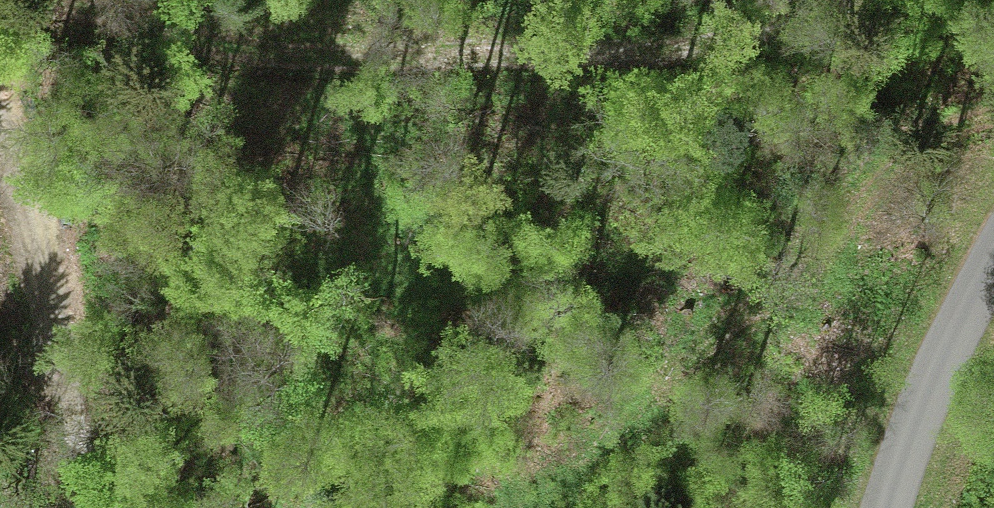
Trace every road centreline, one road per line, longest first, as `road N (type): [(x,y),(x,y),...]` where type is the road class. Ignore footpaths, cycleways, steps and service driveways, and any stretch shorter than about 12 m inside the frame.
road 1 (track): [(989,0),(859,4),(717,44),(639,56),(288,59),(62,2),(0,5)]
road 2 (track): [(91,507),(61,384),(48,277),(0,130)]
road 3 (tertiary): [(887,507),(913,432),(993,266)]

